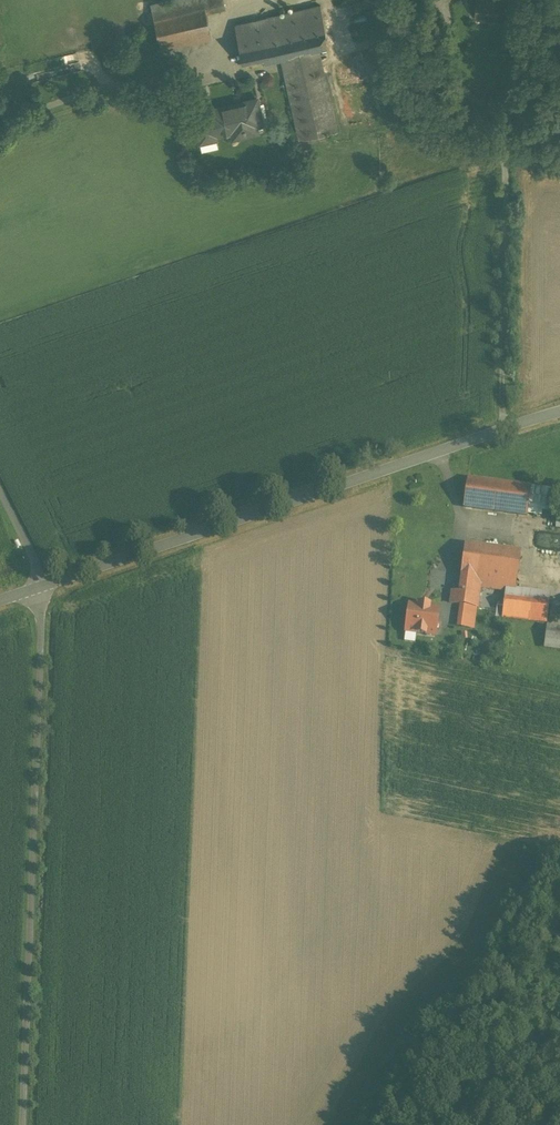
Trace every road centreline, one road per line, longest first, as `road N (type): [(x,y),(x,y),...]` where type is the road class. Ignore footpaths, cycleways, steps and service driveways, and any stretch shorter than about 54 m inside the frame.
road 1 (tertiary): [(38,588),(559,412)]
road 2 (unclassified): [(24,1124),(46,622),(38,588)]
road 3 (track): [(505,429),(508,158),(486,108),(460,86)]

